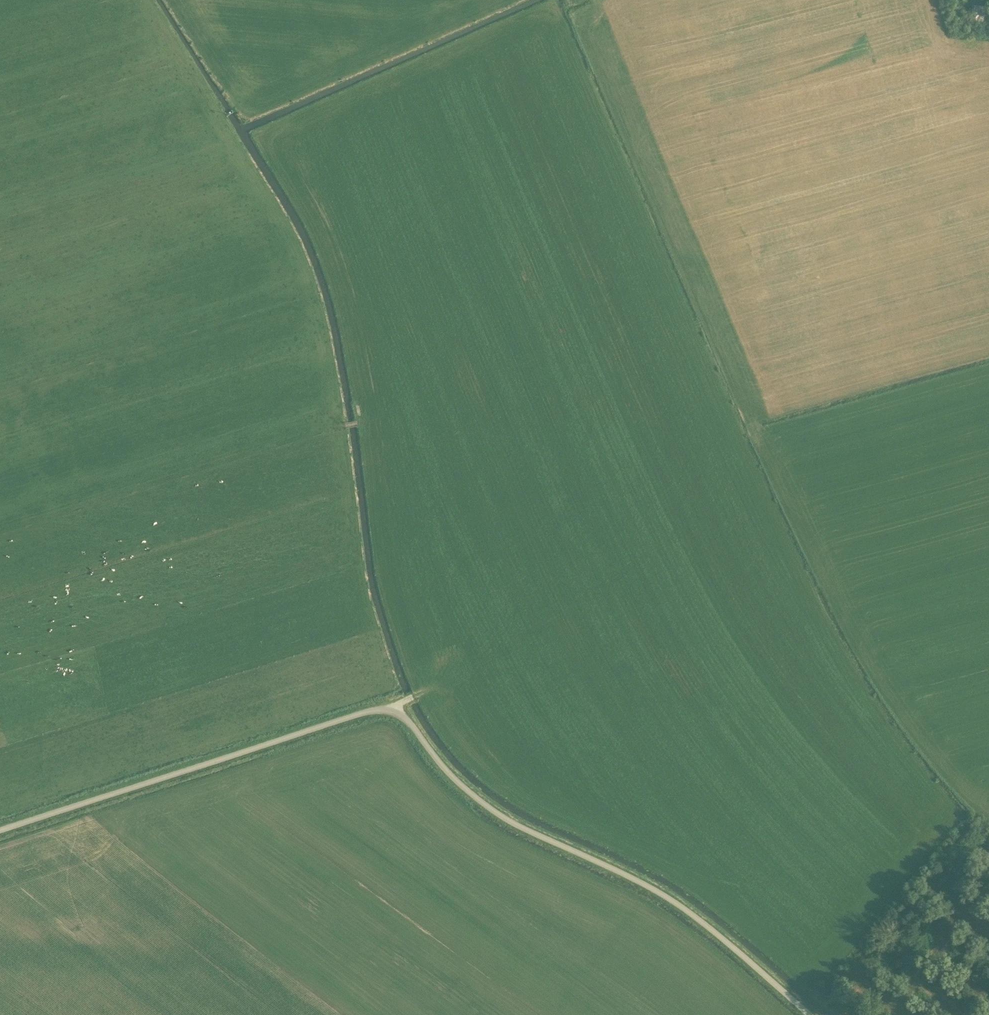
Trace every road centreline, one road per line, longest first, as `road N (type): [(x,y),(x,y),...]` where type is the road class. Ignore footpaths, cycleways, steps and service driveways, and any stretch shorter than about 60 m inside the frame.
road 1 (unclassified): [(803,1014),(677,911),(508,829),(466,798),(410,731),(388,720),(0,846)]

